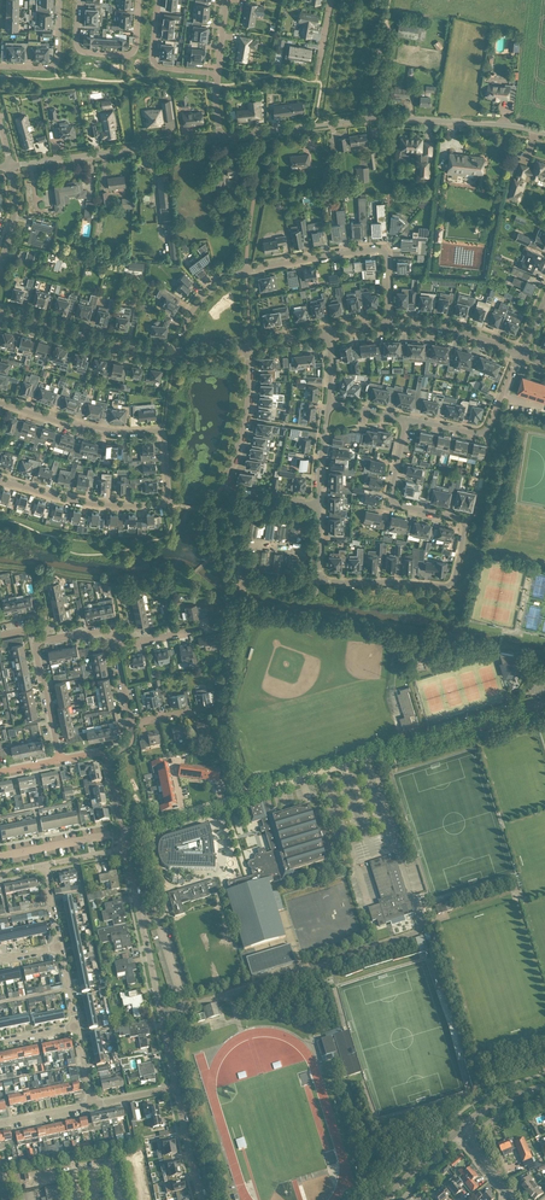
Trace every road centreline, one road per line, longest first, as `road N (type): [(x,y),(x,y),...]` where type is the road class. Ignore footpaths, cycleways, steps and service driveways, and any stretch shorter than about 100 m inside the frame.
road 1 (residential): [(318,582),(452,585),(465,523),(392,498),(407,420)]
road 2 (residential): [(179,353),(187,319),(217,284),(245,271),(376,249),(388,260),(389,324)]
road 3 (residential): [(240,797),(544,705)]
road 4 (unclassified): [(544,134),(368,118),(262,132)]
road 5 (unclassified): [(176,1088),(125,849)]
road 6 (residential): [(320,506),(225,487),(247,414),(248,347)]
road 7 (residential): [(0,479),(94,503),(160,503),(169,487),(162,431)]
road 8 (residential): [(240,797),(223,718),(227,647),(247,578)]
road 9 (unclassified): [(10,166),(221,137)]
road 10 (residential): [(0,315),(179,353)]
road 11 (residential): [(407,420),(485,434),(521,354)]
road 12 (residential): [(162,431),(66,425),(0,403)]
road 13 (residential): [(79,0),(78,50),(128,56),(136,51),(139,0)]
road 14 (residential): [(389,324),(456,331),(521,354)]
road 15 (residential): [(301,581),(301,551),(245,544),(237,575),(247,578)]
road 16 (residential): [(219,73),(157,64),(158,0)]
road 17 (residential): [(124,832),(240,797)]
road 18 (residential): [(37,643),(60,760)]
road 19 (residential): [(0,66),(54,65),(59,0)]

